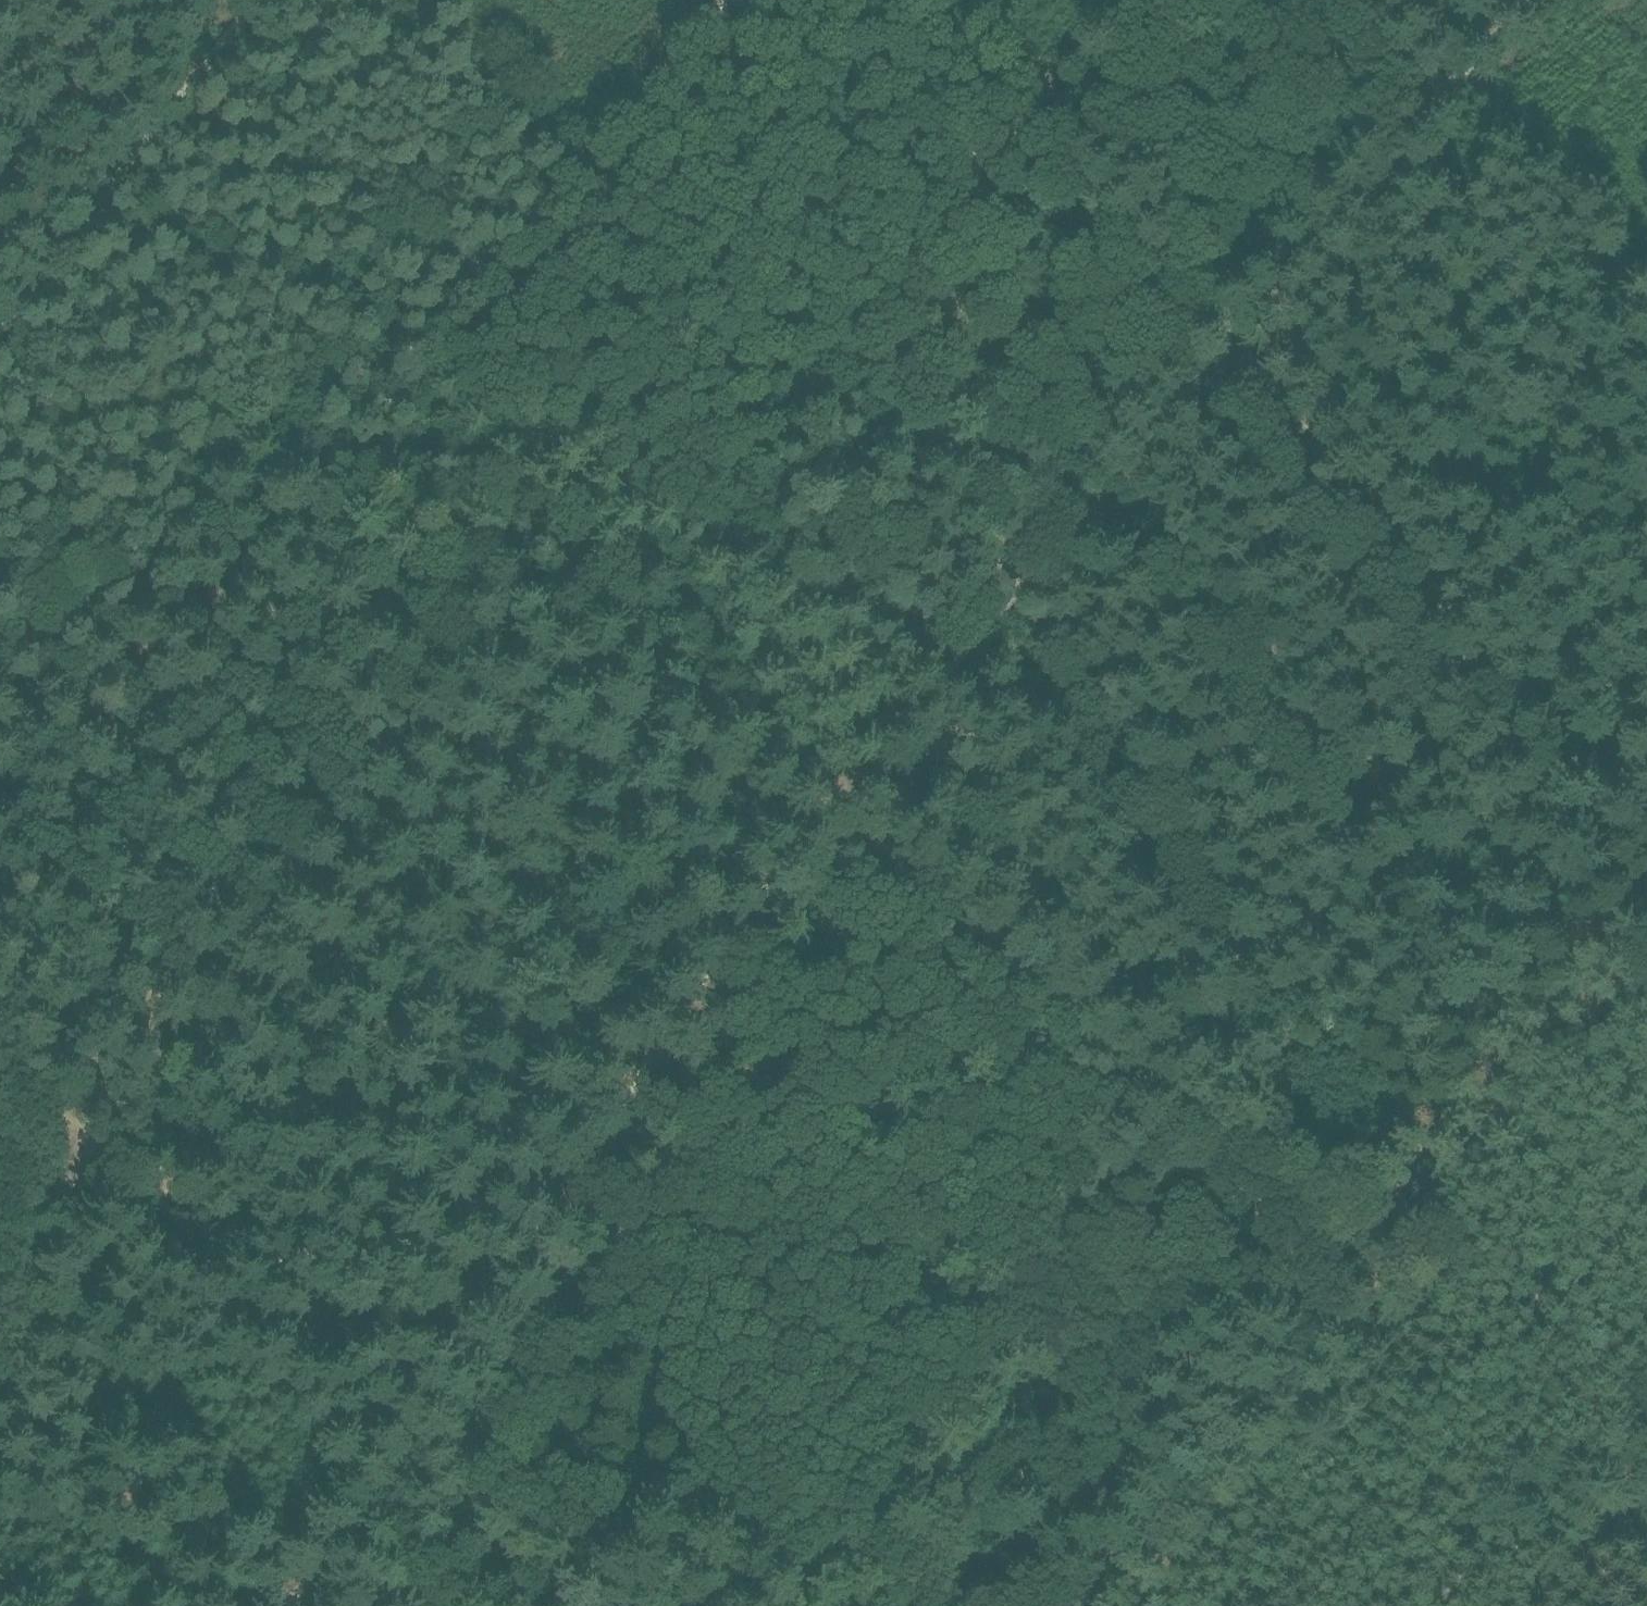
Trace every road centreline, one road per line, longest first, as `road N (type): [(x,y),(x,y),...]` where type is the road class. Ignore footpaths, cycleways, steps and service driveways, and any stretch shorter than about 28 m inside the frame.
road 1 (track): [(611,1112),(831,798),(1525,0)]
road 2 (track): [(1021,1241),(534,1229),(105,1279),(44,1301),(0,1291)]
road 3 (track): [(1048,88),(1572,769),(1586,782),(1632,792)]
road 4 (track): [(0,1286),(283,860),(503,558)]
road 5 (track): [(625,568),(684,601),(728,642),(794,779),(921,832),(1155,1030),(1237,1068)]
road 6 (track): [(1632,792),(1338,1030),(1189,1091),(1101,1201),(1021,1241)]
road 7 (track): [(625,568),(656,543),(1048,88)]
road 8 (track): [(0,775),(257,437),(347,375),(405,358)]
road 9 (track): [(611,1112),(284,1605)]
road 10 (track): [(405,358),(730,0)]
road 11 (track): [(1021,1241),(994,1339),(779,1605)]
road 12 (track): [(0,323),(259,0)]
road 13 (track): [(0,627),(283,860)]
road 14 (track): [(378,360),(241,297),(134,155)]
road 15 (track): [(503,558),(512,525),(505,499),(405,358)]
road 16 (track): [(503,558),(553,544),(625,568)]
road 17 (track): [(0,1060),(97,1136)]

